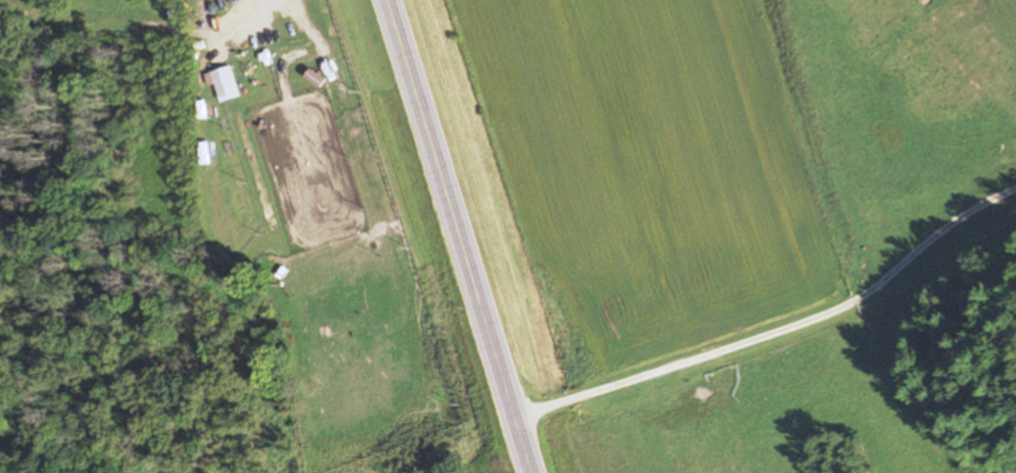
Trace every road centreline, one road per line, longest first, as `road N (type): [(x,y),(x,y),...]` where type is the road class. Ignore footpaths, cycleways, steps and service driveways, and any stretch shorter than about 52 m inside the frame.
road 1 (primary): [(535,472),(386,0)]

